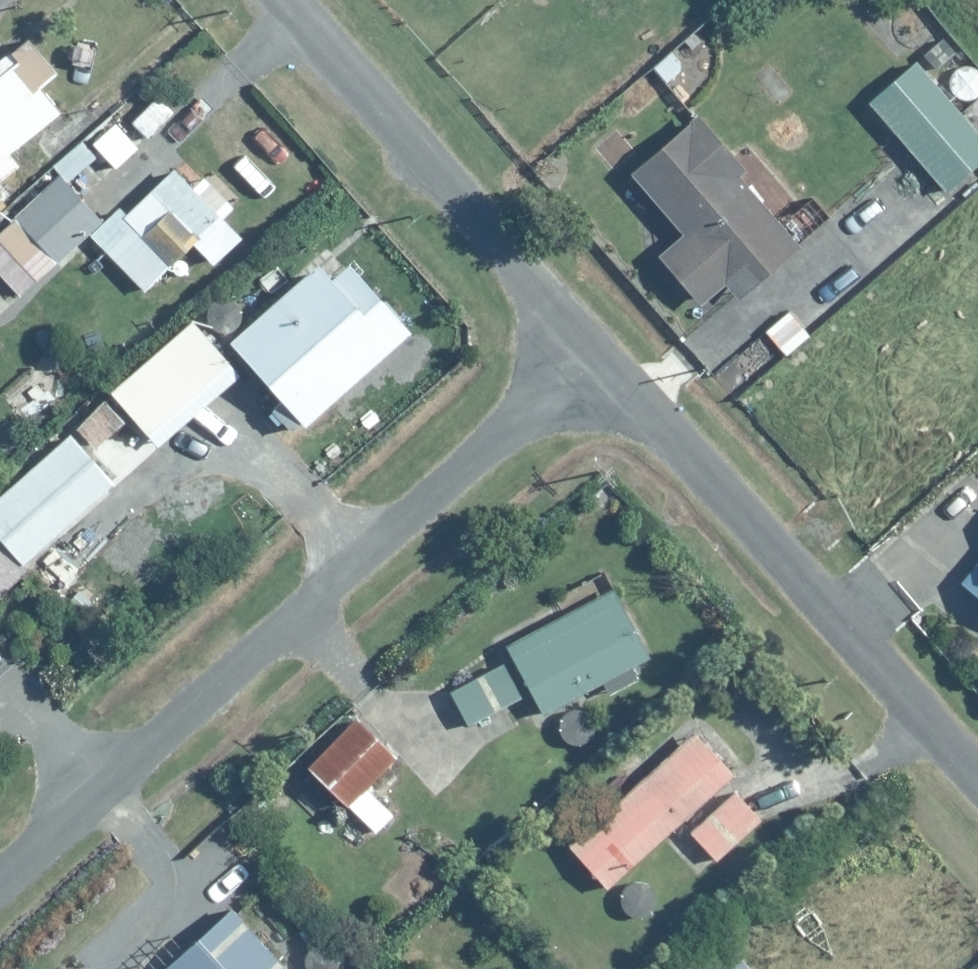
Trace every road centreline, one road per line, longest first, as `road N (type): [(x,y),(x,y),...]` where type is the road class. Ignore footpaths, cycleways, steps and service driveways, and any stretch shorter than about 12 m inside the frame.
road 1 (residential): [(0,880),(597,353)]
road 2 (residential): [(597,353),(977,779)]
road 3 (residential): [(286,0),(597,353)]

